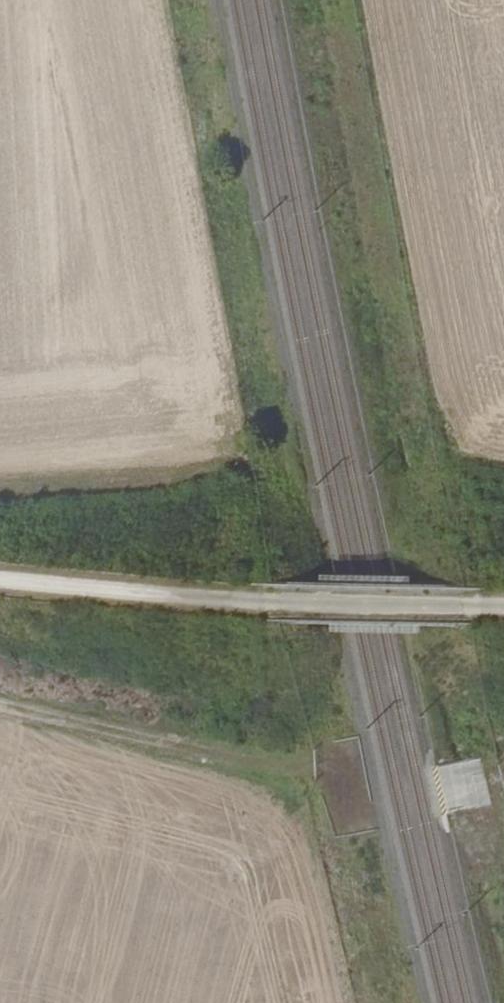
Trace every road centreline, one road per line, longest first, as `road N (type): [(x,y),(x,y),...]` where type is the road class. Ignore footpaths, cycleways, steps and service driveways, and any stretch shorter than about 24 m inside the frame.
road 1 (track): [(0,583),(503,608)]

